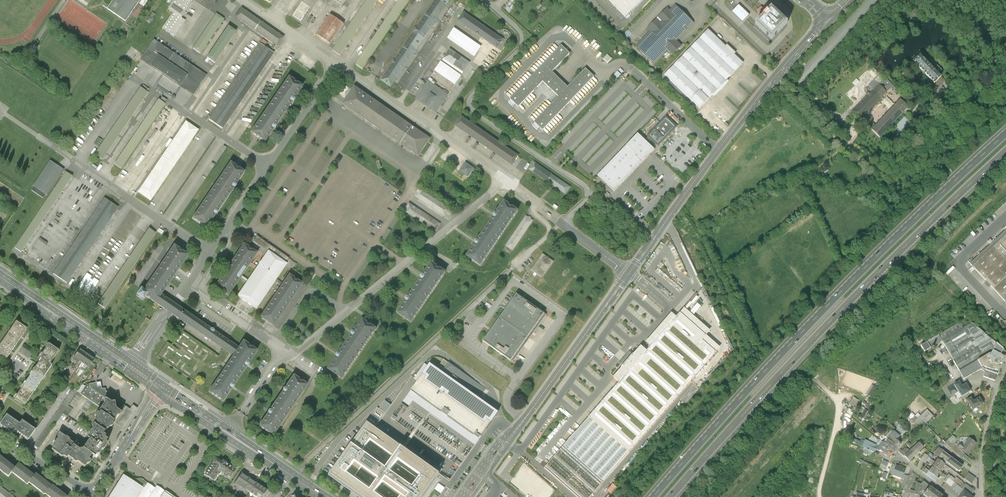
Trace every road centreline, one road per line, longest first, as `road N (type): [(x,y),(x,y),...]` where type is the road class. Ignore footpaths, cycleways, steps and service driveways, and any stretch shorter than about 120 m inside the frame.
road 1 (motorway): [(1005,134),(897,237),(653,496)]
road 2 (motorway): [(670,496),(906,245),(1005,150)]
road 3 (unclassified): [(629,274),(563,223),(586,199),(584,186),(470,108),(470,96),(522,45),(519,31),(486,0)]
road 4 (secondary): [(629,274),(731,133),(827,21)]
road 5 (secondary): [(466,496),(629,274)]
road 6 (primary): [(166,388),(325,496)]
road 7 (primary): [(0,276),(159,383)]
road 8 (residential): [(981,496),(985,435),(1005,369)]

